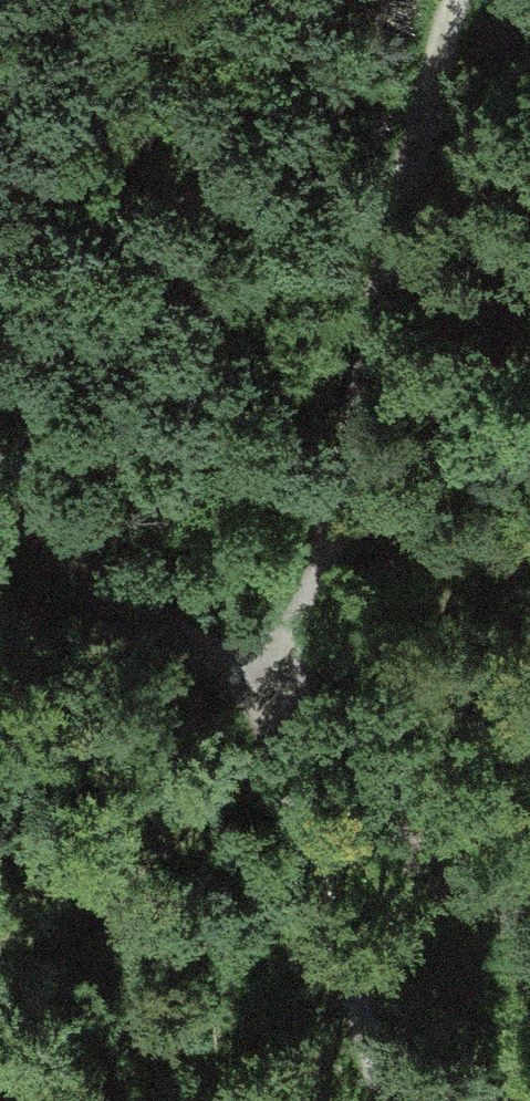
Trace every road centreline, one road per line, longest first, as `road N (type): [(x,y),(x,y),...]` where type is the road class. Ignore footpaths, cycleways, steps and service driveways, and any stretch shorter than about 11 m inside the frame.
road 1 (track): [(457,0),(289,728),(295,783),(340,953),(393,1100)]
road 2 (track): [(0,439),(200,654),(289,728)]
road 3 (track): [(0,950),(238,808),(289,728)]

